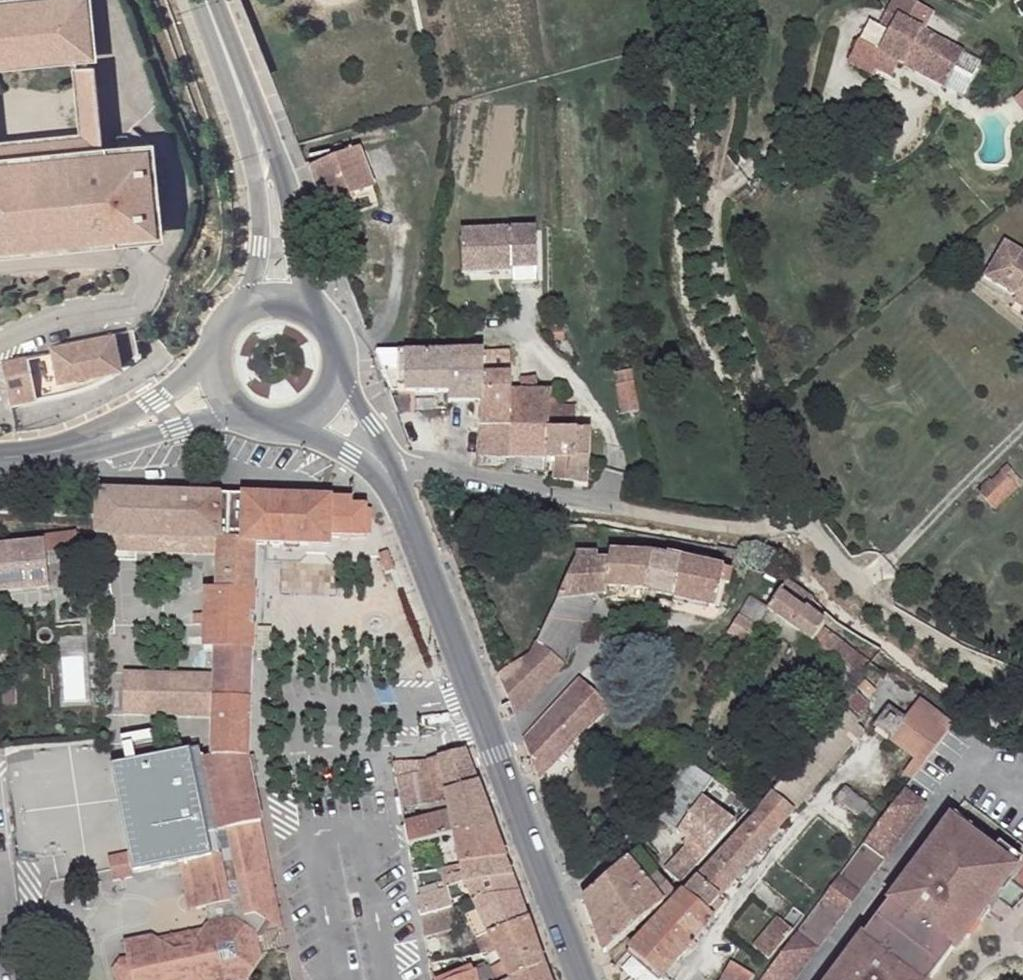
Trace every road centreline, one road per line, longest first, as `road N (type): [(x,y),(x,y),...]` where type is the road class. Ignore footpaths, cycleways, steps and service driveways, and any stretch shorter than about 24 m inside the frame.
road 1 (primary): [(388,476),(454,629),(577,979)]
road 2 (residential): [(758,534),(418,472),(388,476)]
road 3 (residential): [(0,269),(113,257),(140,261),(153,277),(148,296),(130,309),(66,320),(0,348)]
road 4 (primary): [(204,0),(259,175),(263,248),(243,317)]
road 5 (primary): [(312,308),(289,199),(208,0)]
road 6 (secondary): [(223,349),(157,404),(71,453)]
road 7 (secondary): [(71,453),(247,418)]

